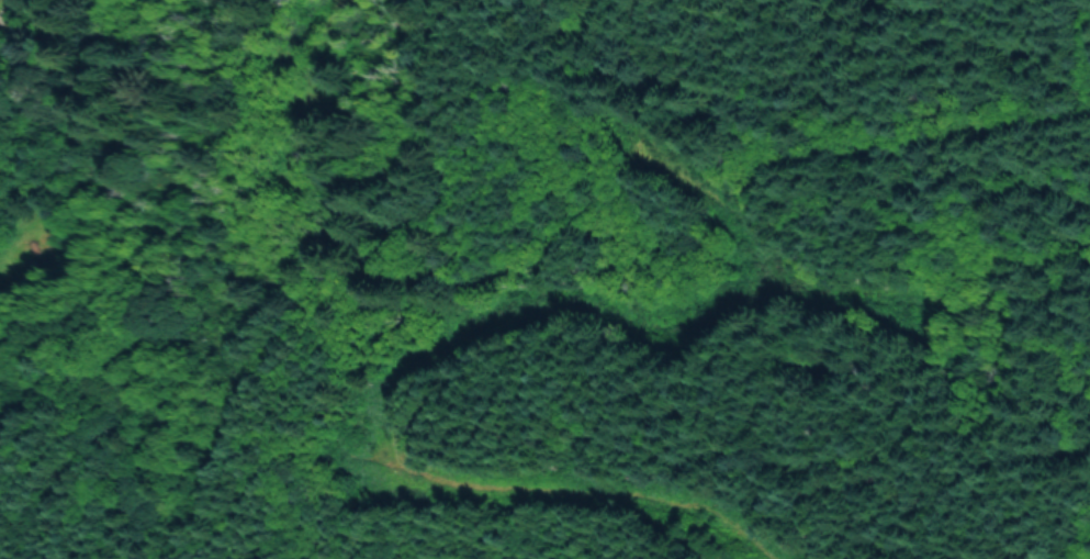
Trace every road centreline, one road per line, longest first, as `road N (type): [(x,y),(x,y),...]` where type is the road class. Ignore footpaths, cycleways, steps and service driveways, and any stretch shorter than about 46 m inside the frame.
road 1 (residential): [(291,0),(300,11),(415,62),(685,135),(777,186),(782,246),(718,275),(462,287),(368,308),(360,361)]
road 2 (track): [(933,558),(850,557),(636,436),(405,414),(359,370),(360,361)]

